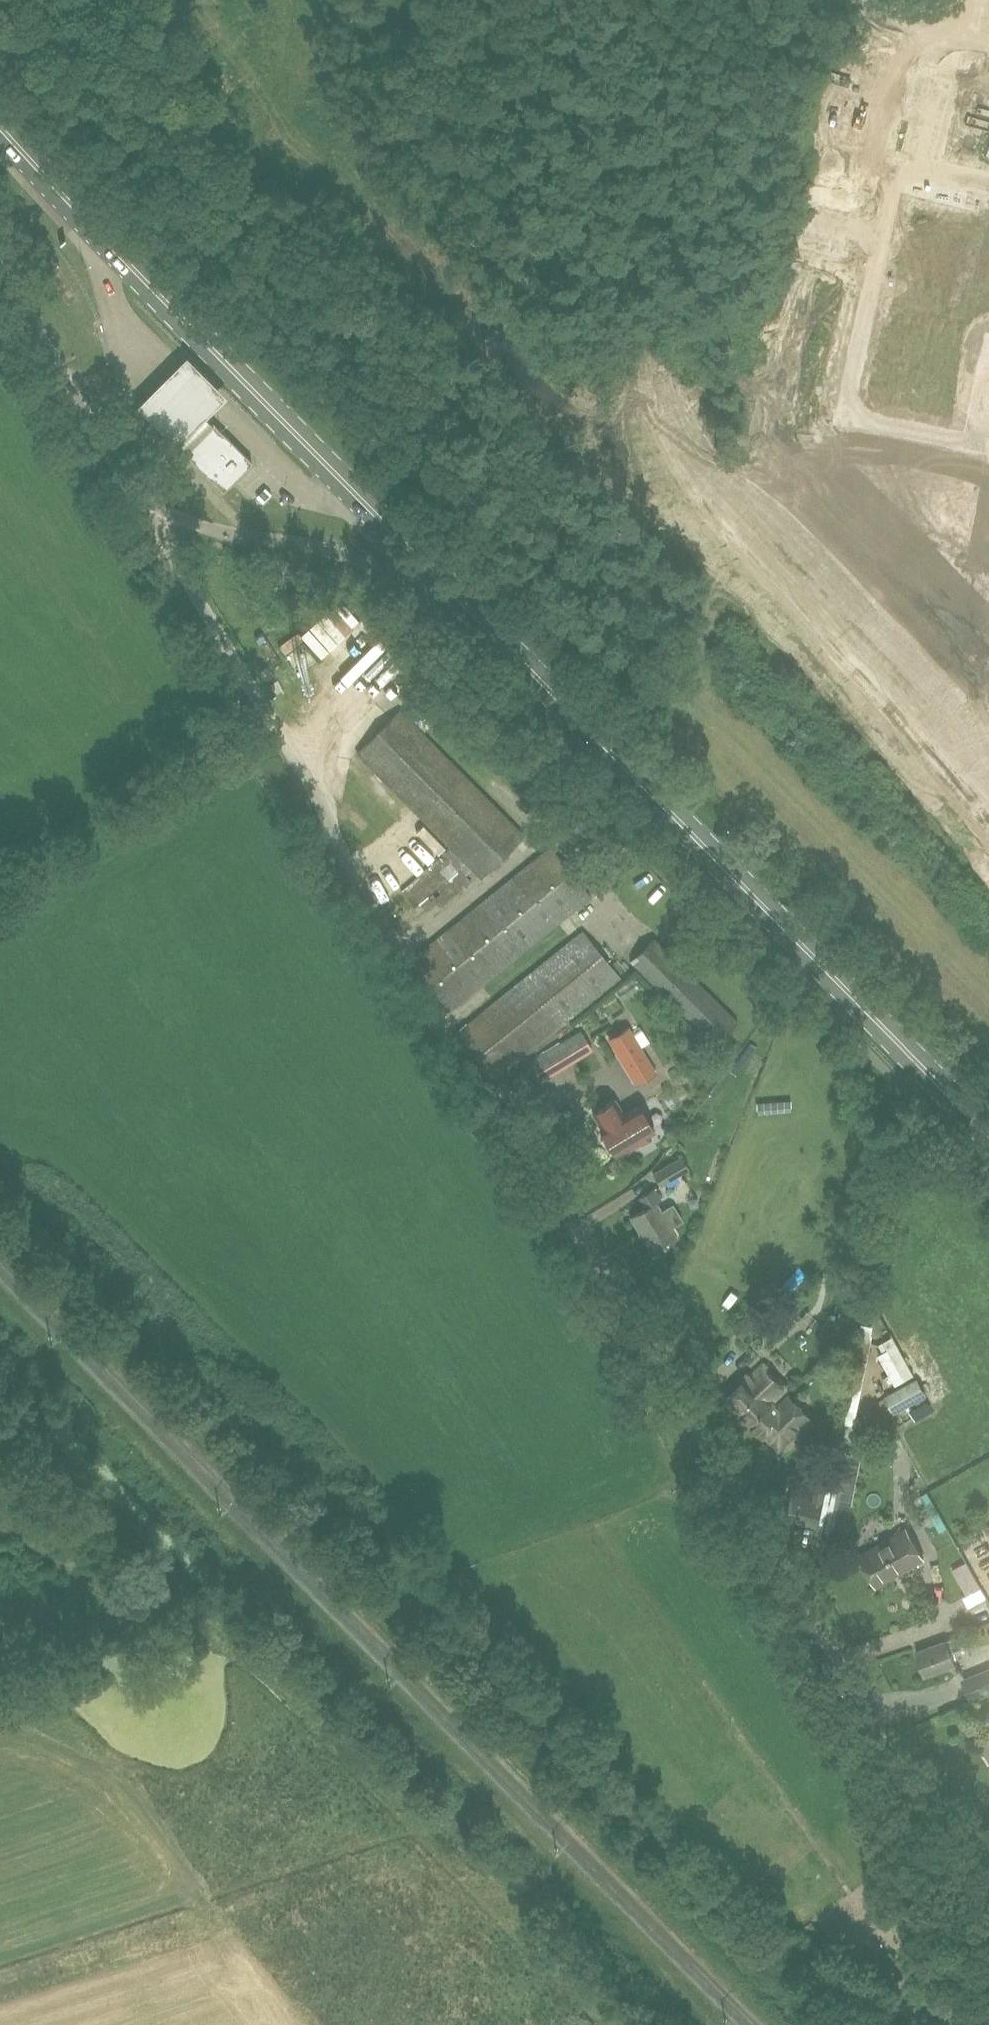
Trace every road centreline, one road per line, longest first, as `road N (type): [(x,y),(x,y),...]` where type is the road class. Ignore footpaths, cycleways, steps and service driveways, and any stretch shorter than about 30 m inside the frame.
road 1 (primary): [(0,137),(988,1146)]
road 2 (primary): [(988,1122),(0,115)]
road 3 (unclassified): [(988,1918),(499,1105)]
road 4 (residential): [(988,451),(829,418),(894,165)]
road 5 (unclassified): [(242,537),(192,524),(135,492),(0,271)]
road 6 (residential): [(894,165),(937,28)]

